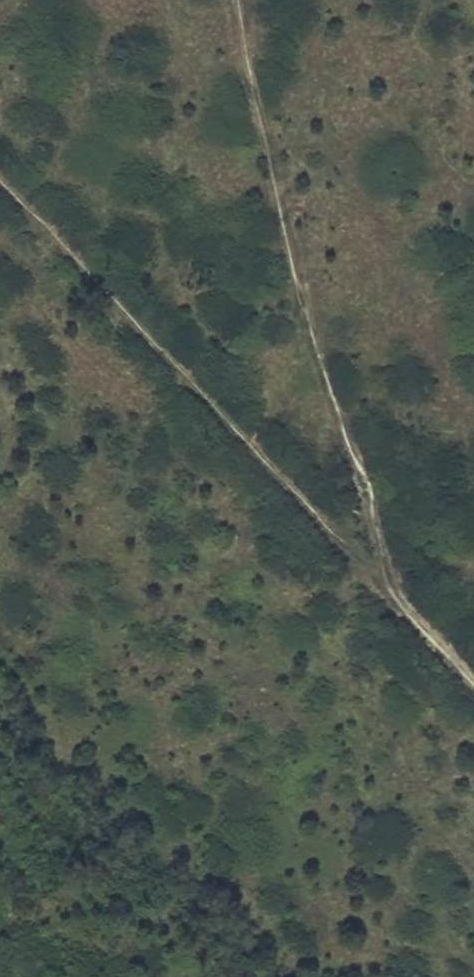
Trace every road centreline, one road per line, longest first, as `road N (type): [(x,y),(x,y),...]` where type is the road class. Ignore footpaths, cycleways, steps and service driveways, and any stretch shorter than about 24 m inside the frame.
road 1 (track): [(0,176),(473,686)]
road 2 (track): [(236,0),(308,332),(409,616)]

